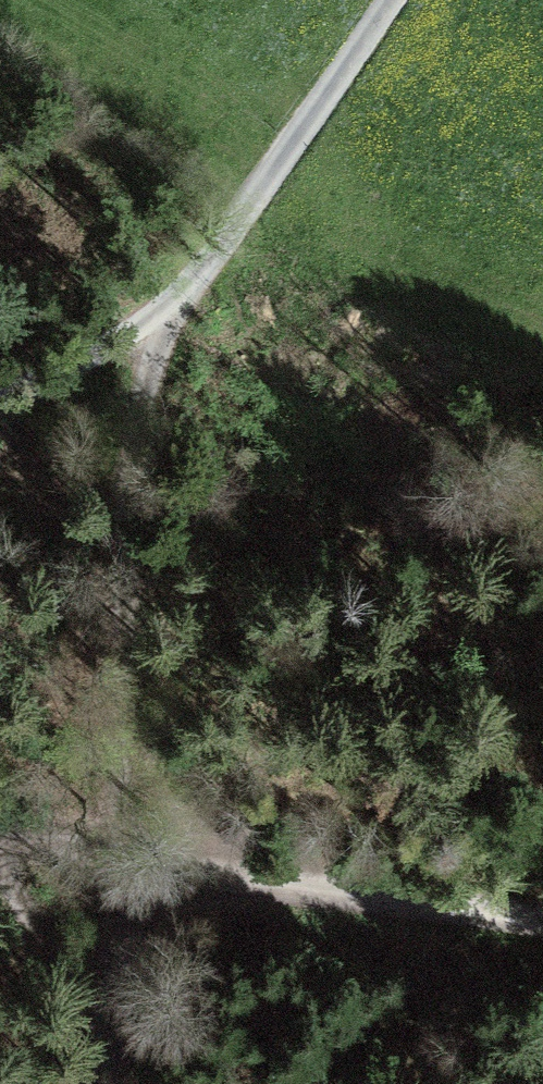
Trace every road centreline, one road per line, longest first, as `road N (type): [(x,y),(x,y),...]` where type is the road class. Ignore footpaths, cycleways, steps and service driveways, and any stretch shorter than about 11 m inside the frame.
road 1 (track): [(125,856),(128,518),(140,382),(172,302)]
road 2 (track): [(125,856),(542,921)]
road 3 (unclassified): [(172,302),(400,0)]
road 4 (track): [(100,1083),(125,856)]
road 5 (track): [(0,393),(96,360),(172,302)]
road 6 (track): [(0,818),(125,856)]

